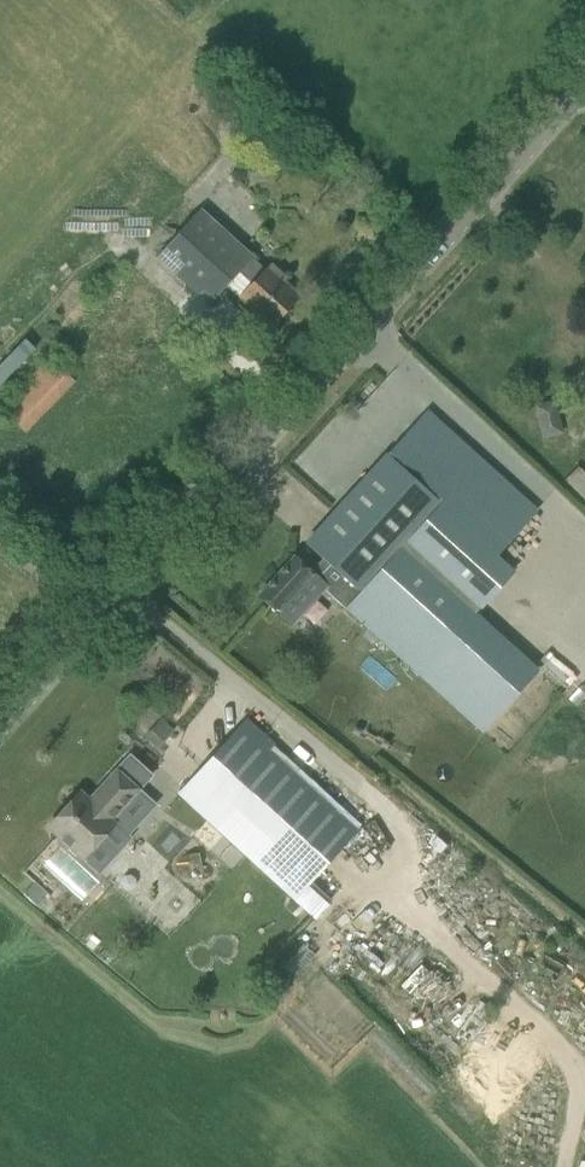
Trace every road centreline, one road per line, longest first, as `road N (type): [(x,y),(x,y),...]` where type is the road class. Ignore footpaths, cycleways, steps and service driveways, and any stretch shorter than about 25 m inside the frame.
road 1 (tertiary): [(0,739),(584,84)]

